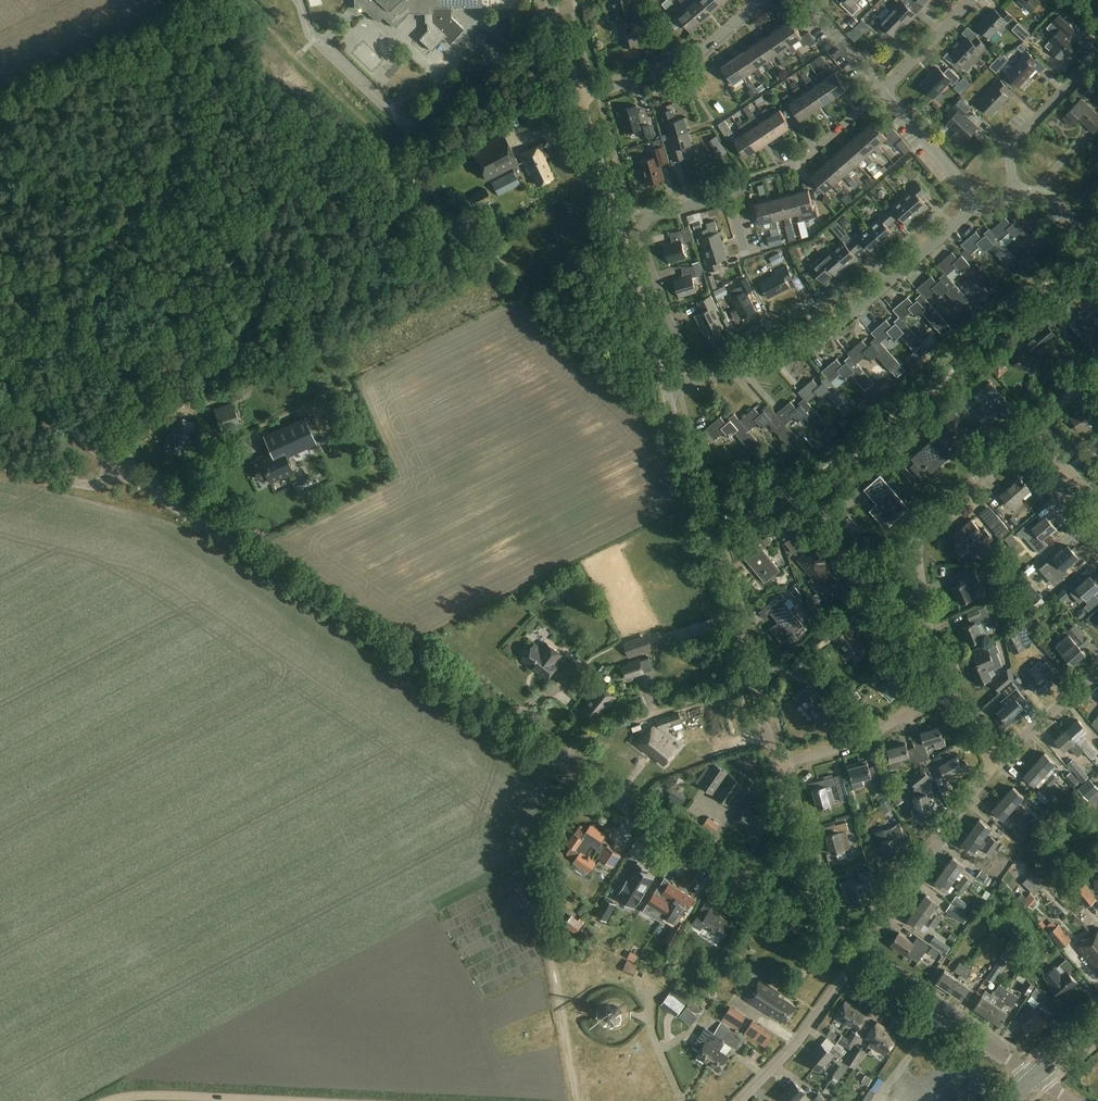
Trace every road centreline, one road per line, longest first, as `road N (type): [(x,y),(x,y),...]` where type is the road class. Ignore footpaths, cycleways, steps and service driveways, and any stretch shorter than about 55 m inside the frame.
road 1 (unclassified): [(811,924),(118,466)]
road 2 (unclassified): [(778,766),(666,389)]
road 3 (residential): [(552,11),(413,132),(310,38),(297,0)]
road 4 (track): [(683,441),(426,186)]
road 5 (track): [(576,1100),(534,852),(538,829),(572,769)]
road 6 (residential): [(696,380),(814,346),(981,202)]
road 7 (unclassified): [(666,389),(580,99)]
road 8 (track): [(239,0),(426,186)]
road 9 (residential): [(696,380),(642,230),(644,221),(728,196)]
road 10 (residential): [(860,953),(998,760)]
road 11 (unclassified): [(1035,1077),(860,953)]
road 12 (residential): [(739,1100),(805,1031),(860,953)]
road 13 (residential): [(728,196),(751,178),(796,164),(883,90)]
road 14 (residential): [(778,766),(860,743),(945,693)]
road 15 (residential): [(1016,195),(1013,146),(1097,55)]
road 16 (residential): [(917,552),(944,507),(1032,431)]
road 17 (unclassified): [(811,924),(812,887),(778,766)]
road 18 (residential): [(981,202),(883,90)]
road 19 (unclassified): [(118,466),(0,376)]
road 20 (track): [(112,1100),(247,1100)]
road 21 (residential): [(998,760),(1097,674)]
road 22 (residential): [(932,646),(895,641),(871,614),(858,598),(857,562)]
road 23 (unclassified): [(118,466),(90,486),(0,465)]
road 24 (residential): [(883,90),(969,0)]

